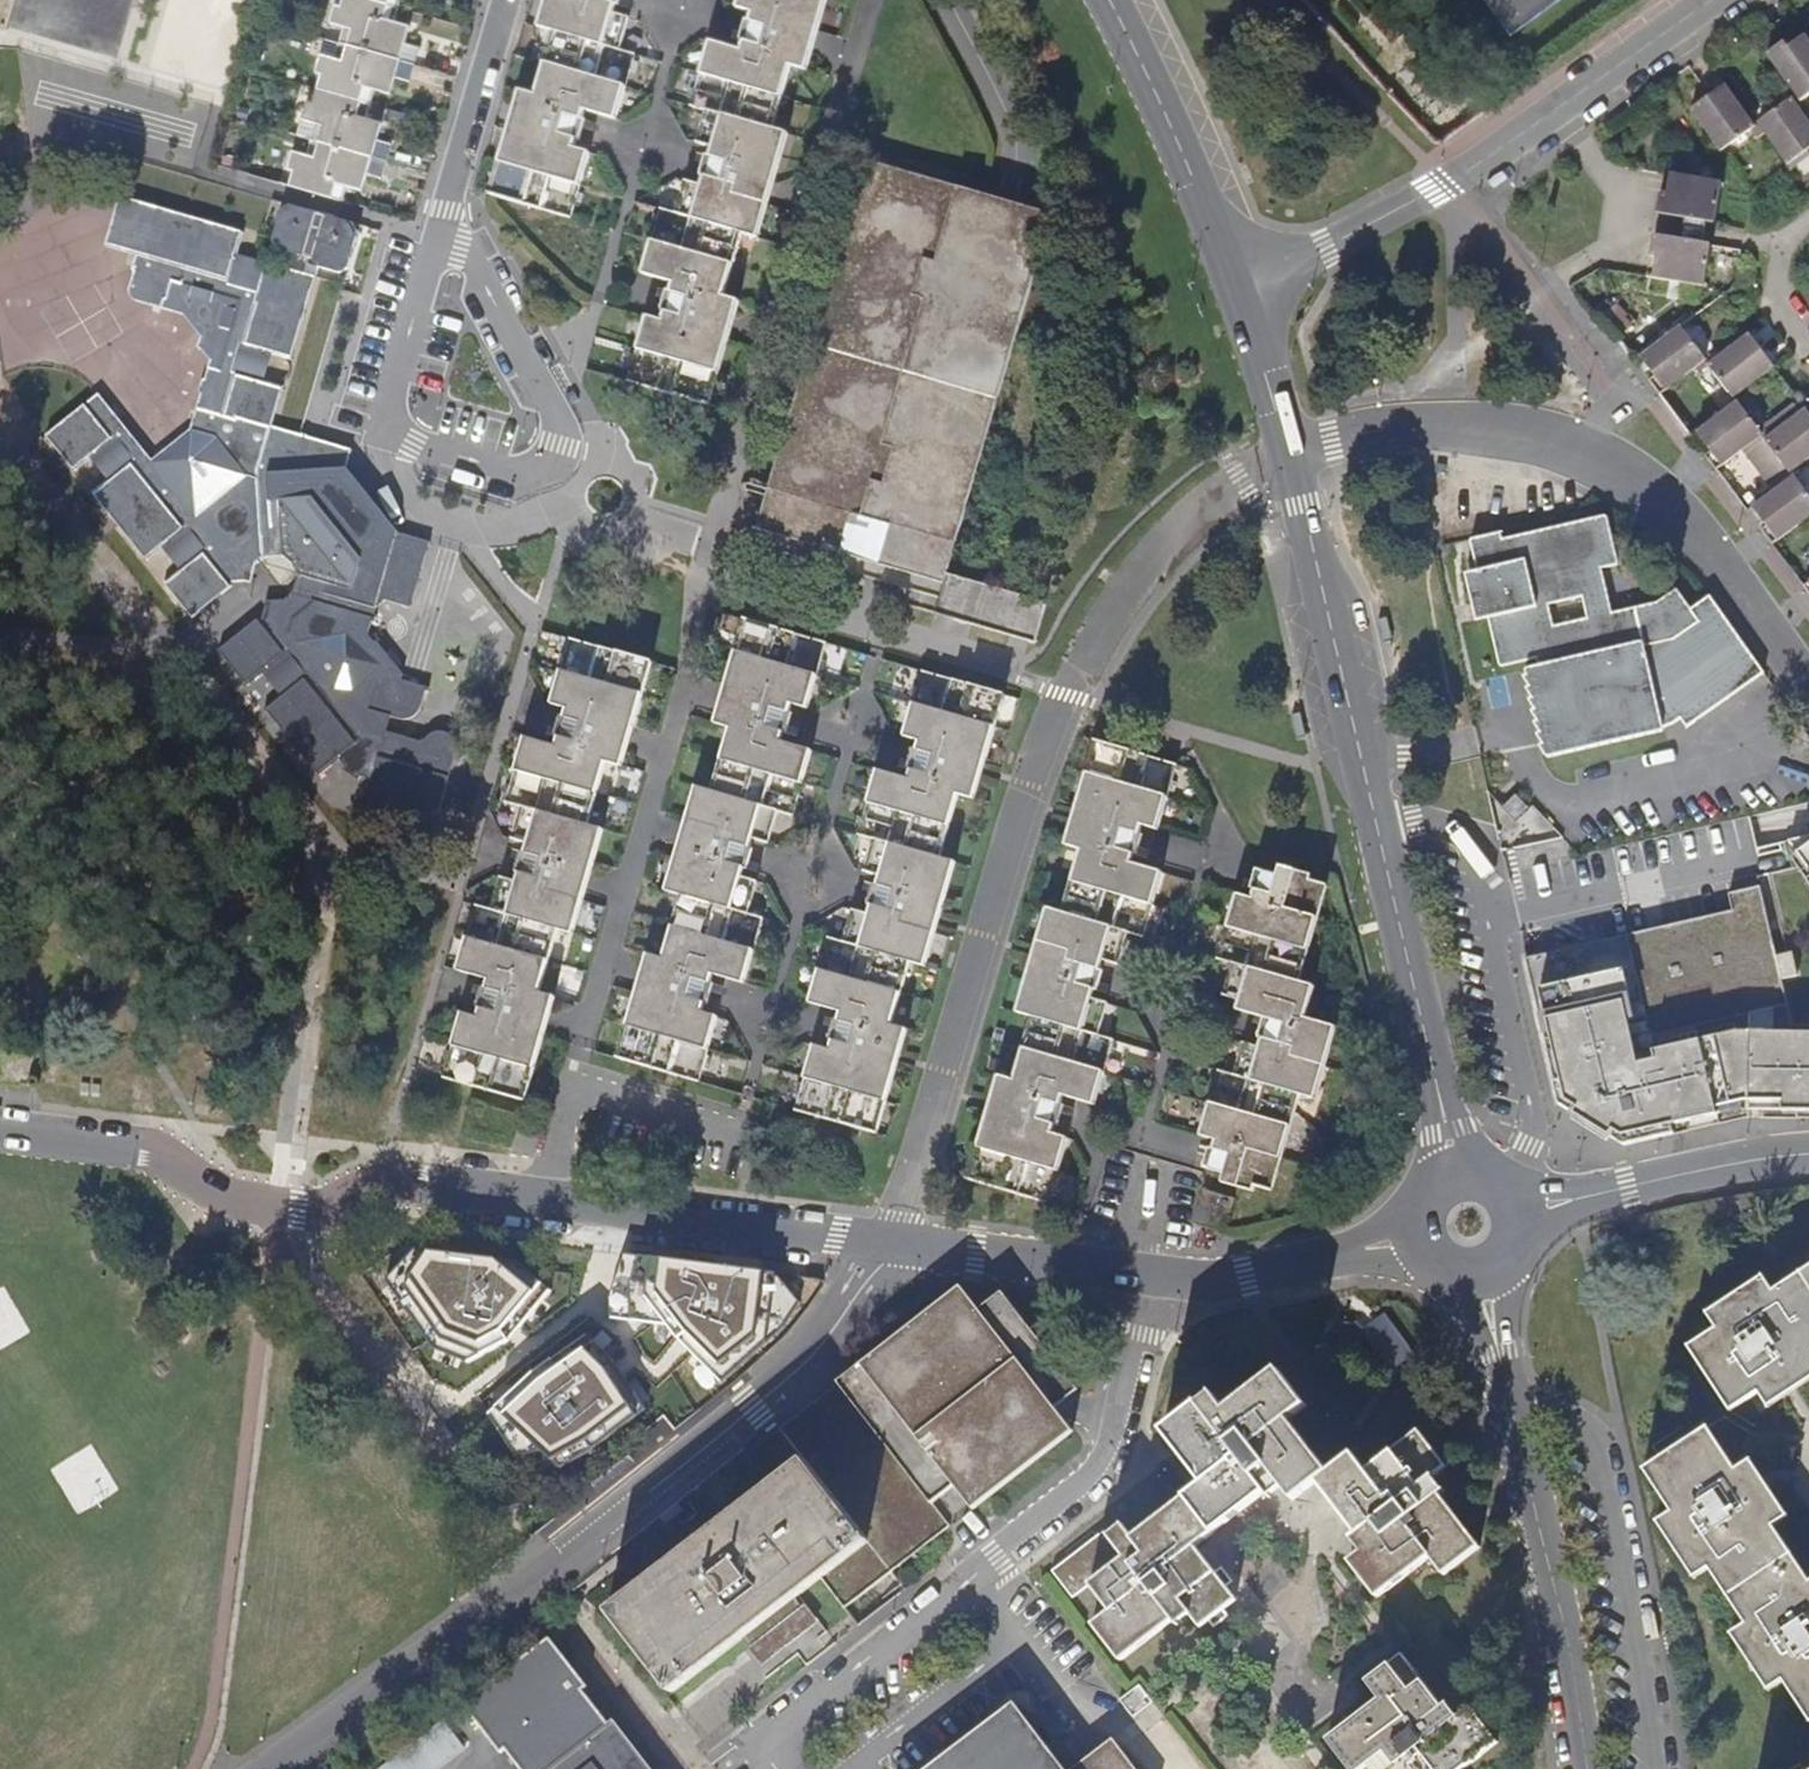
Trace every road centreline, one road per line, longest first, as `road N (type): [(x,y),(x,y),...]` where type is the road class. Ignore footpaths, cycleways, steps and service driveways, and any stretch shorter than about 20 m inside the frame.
road 1 (residential): [(279,1215),(329,867),(39,497),(0,422)]
road 2 (residential): [(1132,1274),(424,1180),(377,1199),(279,1215)]
road 3 (tertiary): [(1453,1172),(1286,457)]
road 4 (residential): [(752,1753),(1108,1460),(1128,1366),(1132,1274)]
road 5 (residential): [(1808,688),(1719,564),(1635,482),(1565,446),(1488,430),(1408,429),(1286,457)]
road 6 (residential): [(194,1768),(220,1672),(279,1215)]
road 7 (residential): [(1484,1281),(1573,1669),(1579,1768)]
road 8 (residential): [(505,0),(383,430)]
road 9 (residential): [(544,1572),(291,1246)]
road 10 (unclassified): [(1555,110),(1444,185),(1235,288)]
road 11 (tertiary): [(1235,288),(1106,0)]
road 12 (residential): [(279,1215),(206,1193),(137,1152),(0,1135)]
road 13 (tertiary): [(1808,1157),(1523,1215)]
road 14 (residential): [(1412,1239),(1246,1280),(1132,1274)]
road 15 (unclassified): [(1710,0),(1555,110)]
road 16 (residential): [(675,1768),(564,1627)]
road 17 (tertiary): [(1286,457),(1235,288)]
road 18 (residential): [(1808,203),(1780,224),(1776,277),(1808,323)]

